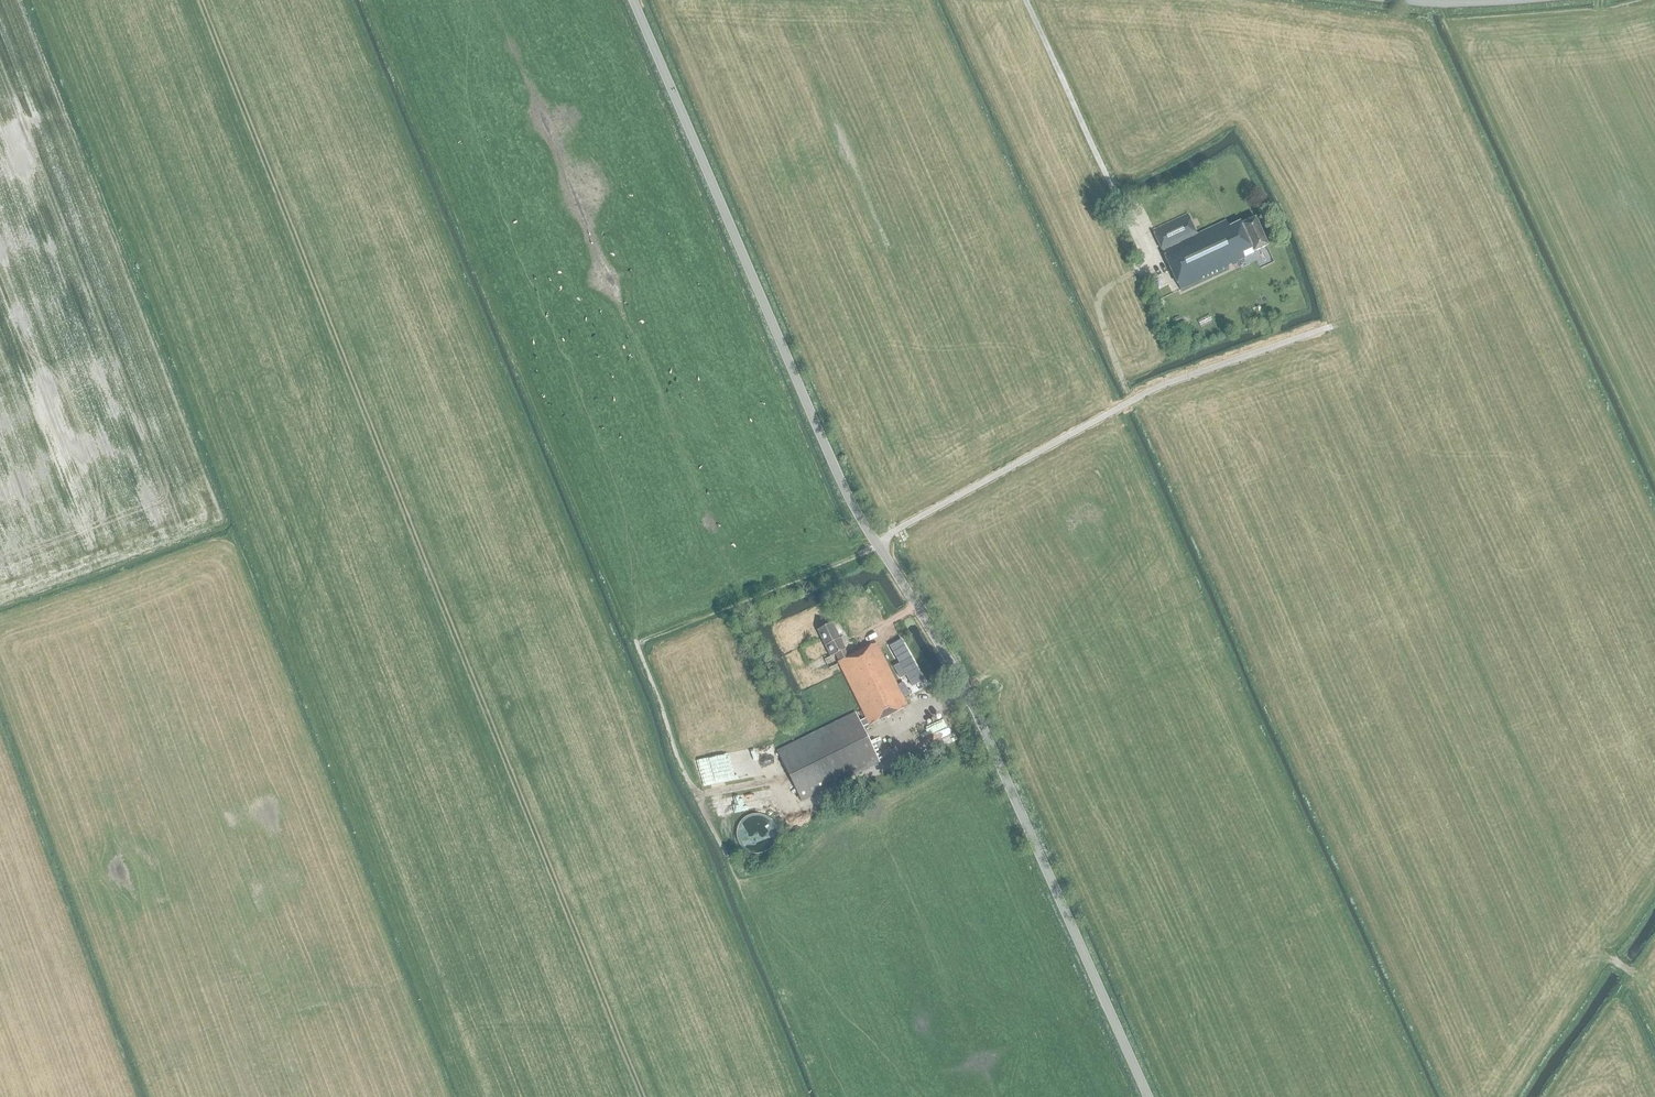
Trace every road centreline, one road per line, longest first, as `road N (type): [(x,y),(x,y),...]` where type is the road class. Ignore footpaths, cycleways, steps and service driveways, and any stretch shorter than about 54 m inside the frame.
road 1 (unclassified): [(1149,1096),(956,672),(851,502),(635,0)]
road 2 (unclassified): [(1510,0),(1353,0)]

